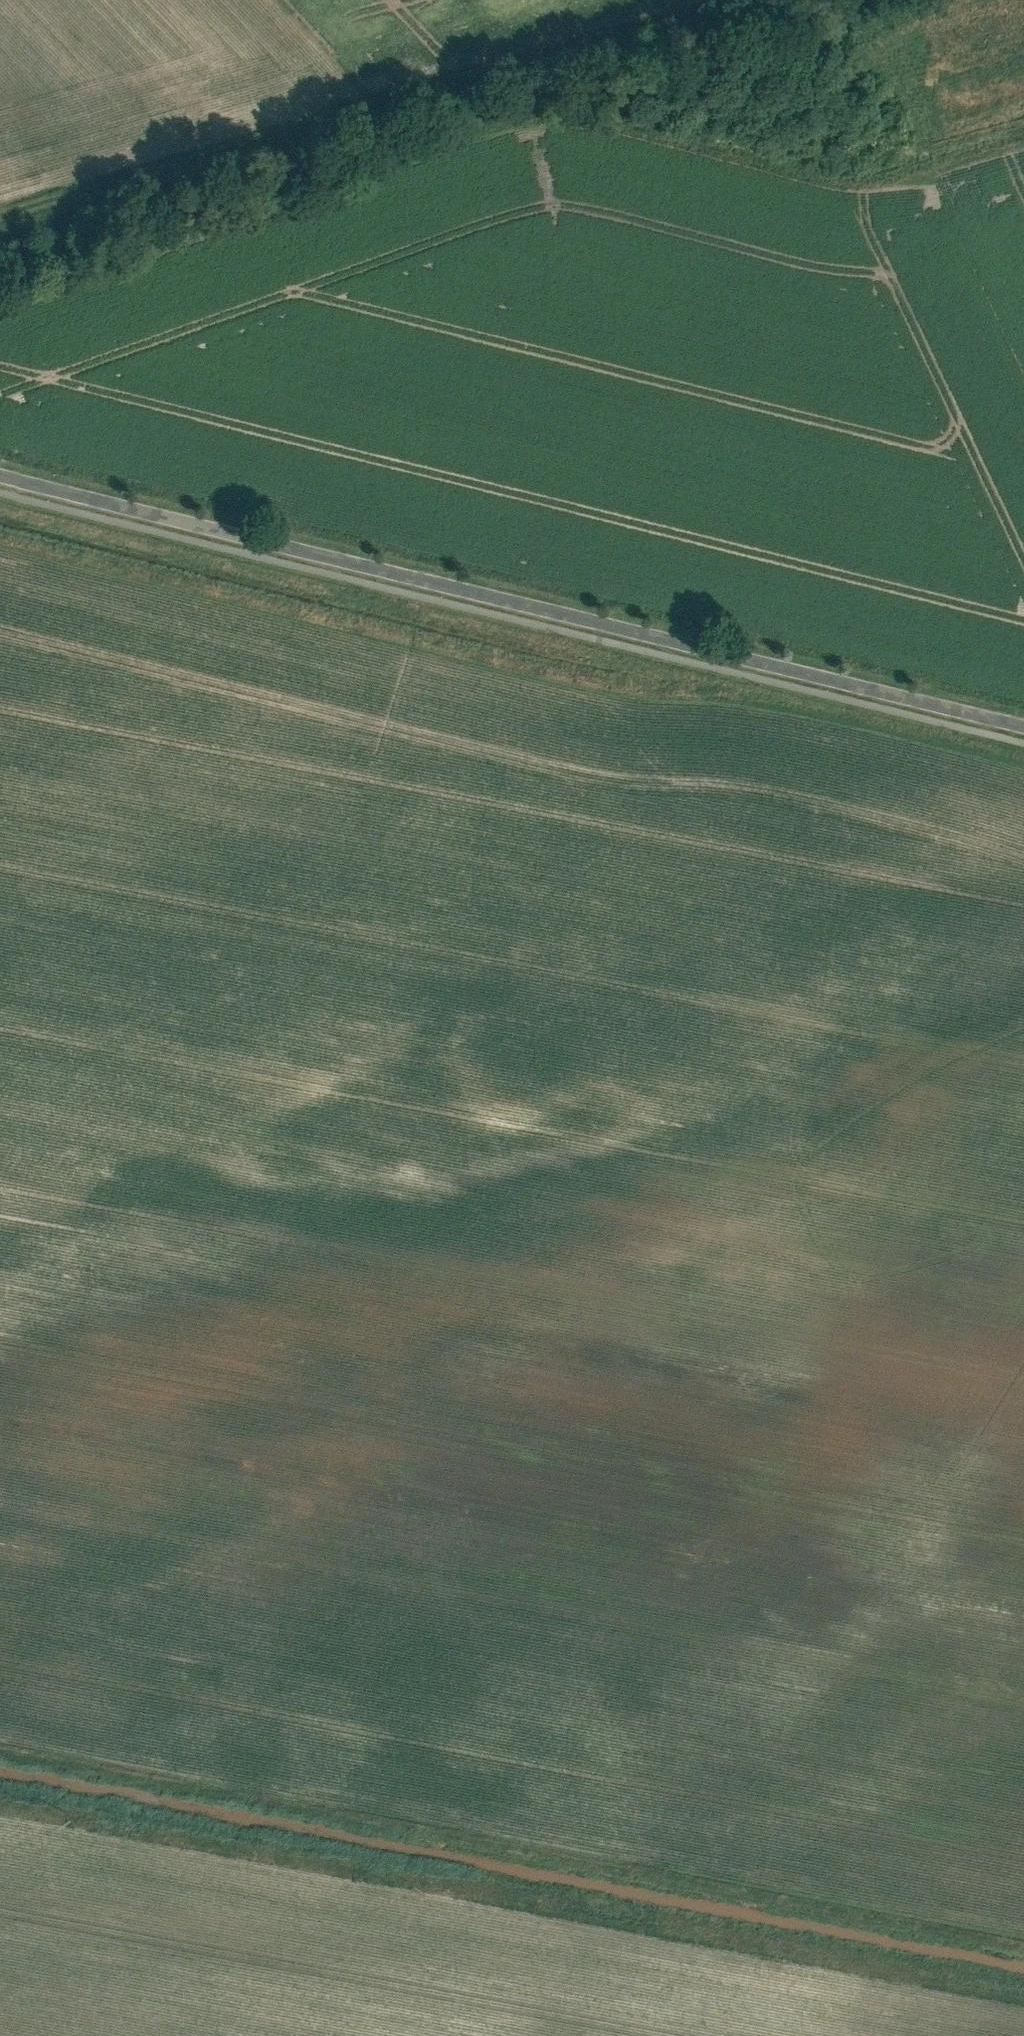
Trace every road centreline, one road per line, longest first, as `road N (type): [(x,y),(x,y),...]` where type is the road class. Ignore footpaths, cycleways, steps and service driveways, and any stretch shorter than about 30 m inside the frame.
road 1 (tertiary): [(0,475),(1023,728)]
road 2 (unclassified): [(0,210),(366,98),(726,0)]

